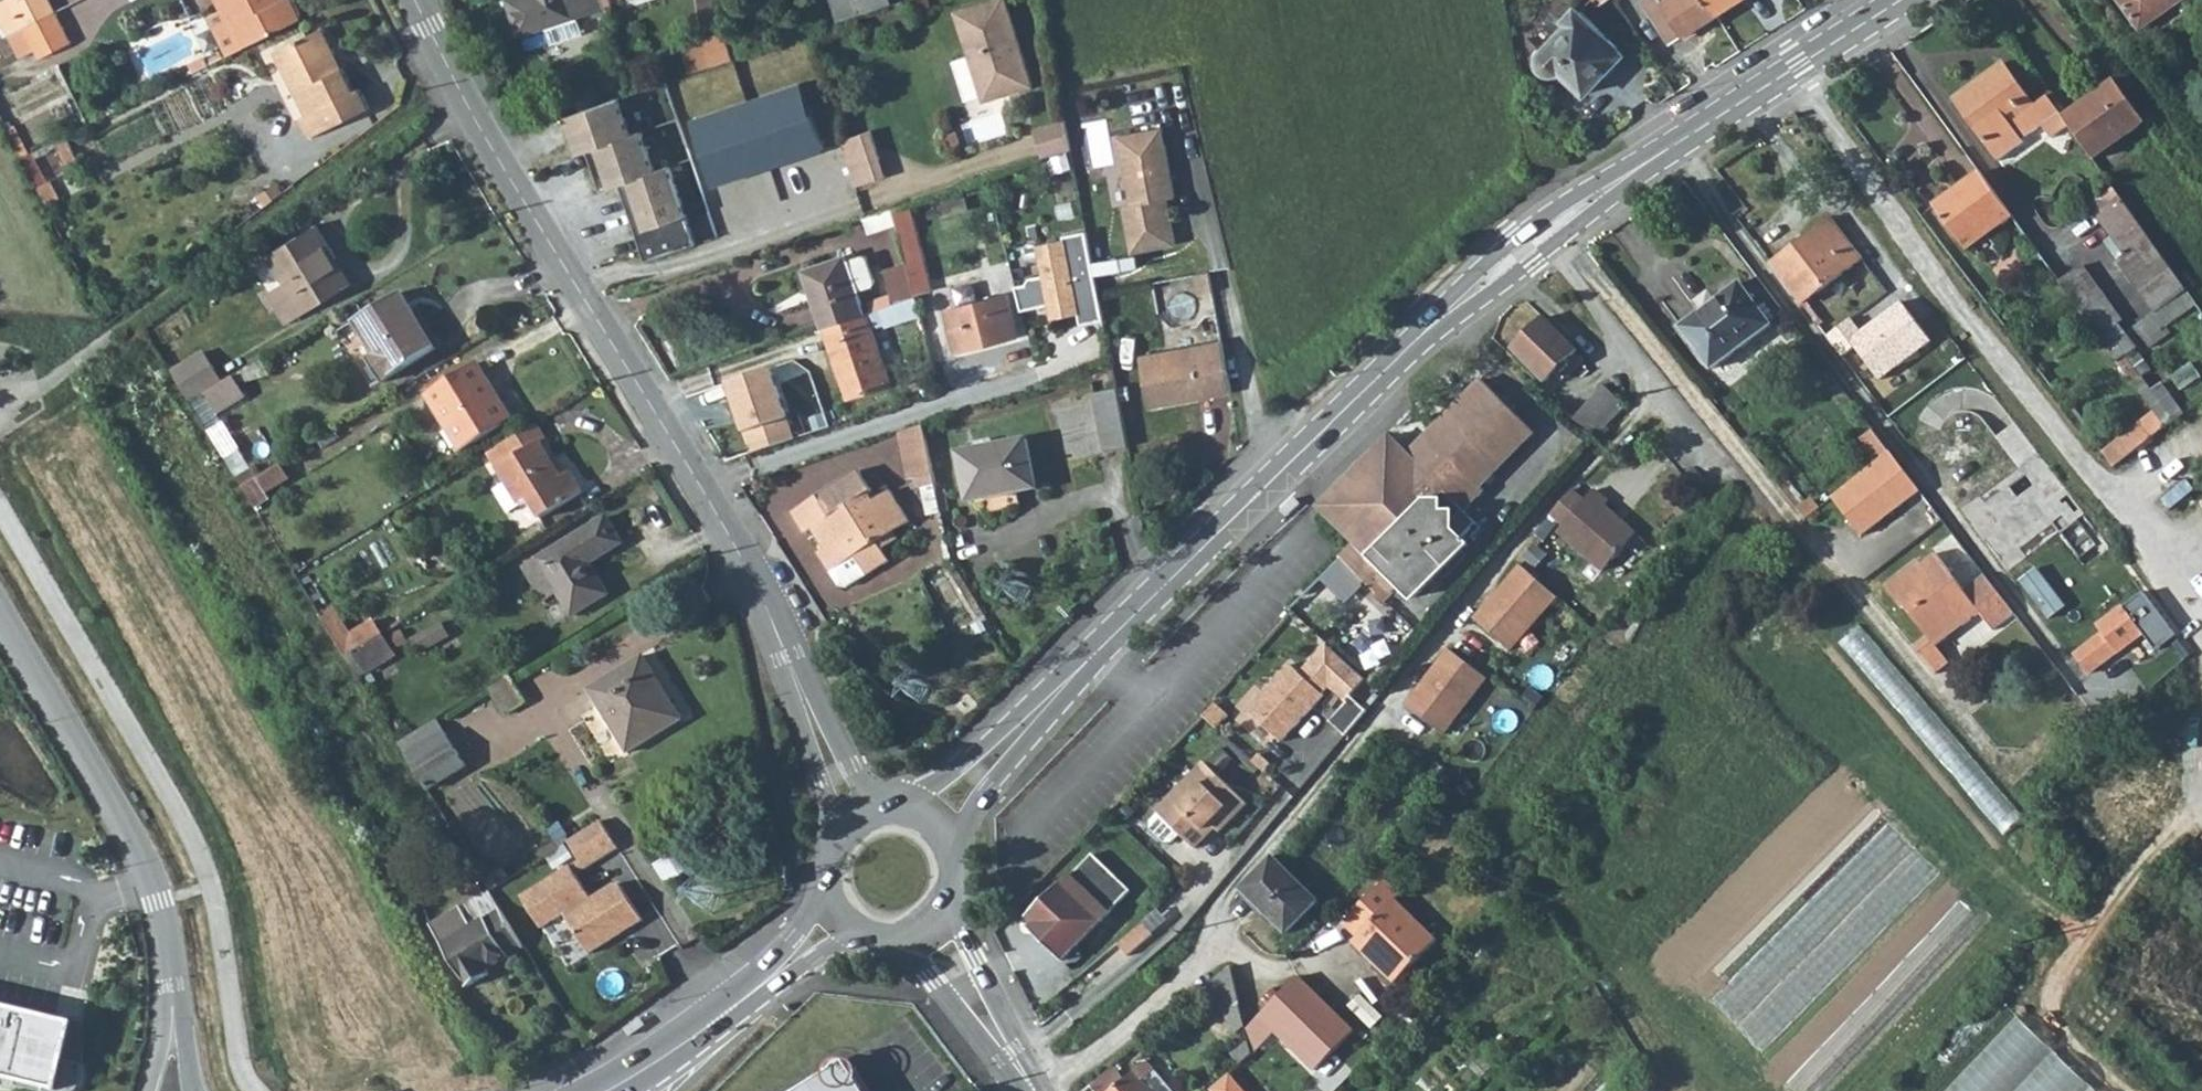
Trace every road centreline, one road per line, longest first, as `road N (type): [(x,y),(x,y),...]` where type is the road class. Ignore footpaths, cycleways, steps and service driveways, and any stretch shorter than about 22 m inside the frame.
road 1 (tertiary): [(415,0),(547,244),(669,430),(770,610),(797,686)]
road 2 (track): [(1789,70),(2201,612)]
road 3 (tertiary): [(1094,663),(1412,344),(1548,227)]
road 4 (residential): [(1548,227),(1758,492),(1865,586)]
road 5 (residential): [(0,624),(155,902),(170,962),(170,1031)]
road 6 (tertiary): [(1548,227),(1896,0)]
road 7 (track): [(2123,1090),(2085,1063),(2057,1028),(2062,996),(2119,900),(2201,809)]
road 8 (tertiary): [(1094,663),(908,810)]
road 9 (tertiary): [(955,853),(990,788),(1094,663)]
road 10 (tertiary): [(895,942),(1037,1090)]
road 11 (tertiary): [(1037,1090),(947,912)]
road 12 (tertiary): [(827,894),(725,1020)]
road 13 (tertiary): [(725,1020),(817,966),(853,930)]
road 14 (tertiary): [(797,686),(835,837)]
road 15 (tertiary): [(880,808),(797,686)]
road 16 (tertiary): [(612,1090),(725,1020)]

